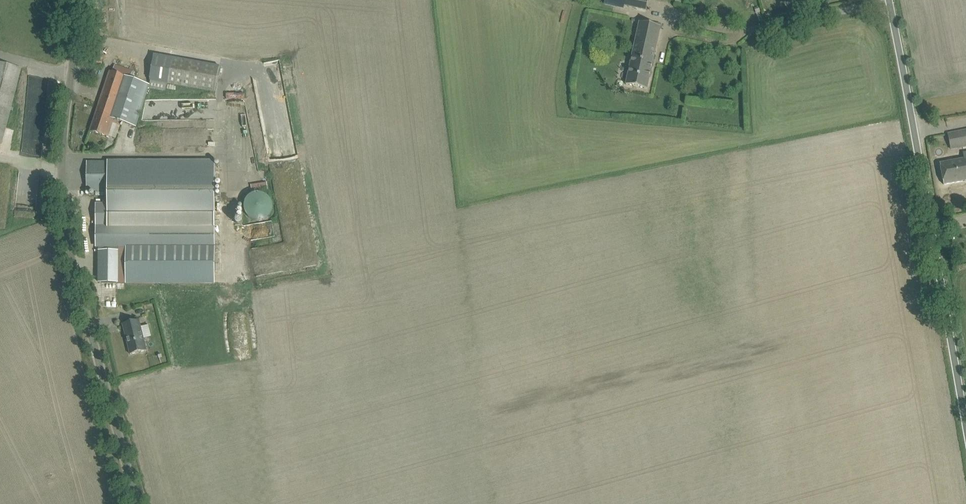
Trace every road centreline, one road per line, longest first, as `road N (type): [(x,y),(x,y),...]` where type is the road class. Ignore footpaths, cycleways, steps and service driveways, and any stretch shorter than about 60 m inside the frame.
road 1 (unclassified): [(136,503),(62,216),(75,0)]
road 2 (unclassified): [(965,436),(890,0)]
road 3 (unclassified): [(890,0),(745,39),(668,18)]

